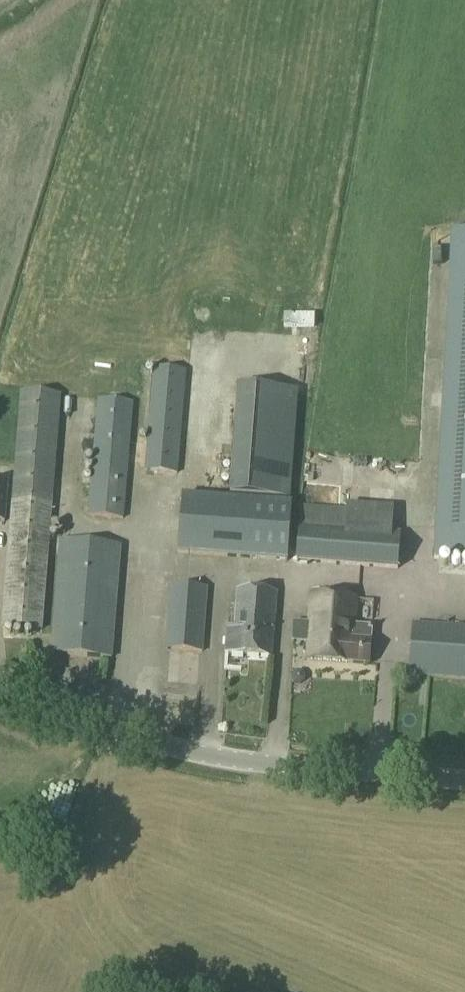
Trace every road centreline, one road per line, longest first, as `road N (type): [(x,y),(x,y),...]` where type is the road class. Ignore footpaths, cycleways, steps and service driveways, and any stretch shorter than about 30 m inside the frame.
road 1 (unclassified): [(0,689),(199,754),(464,780)]

